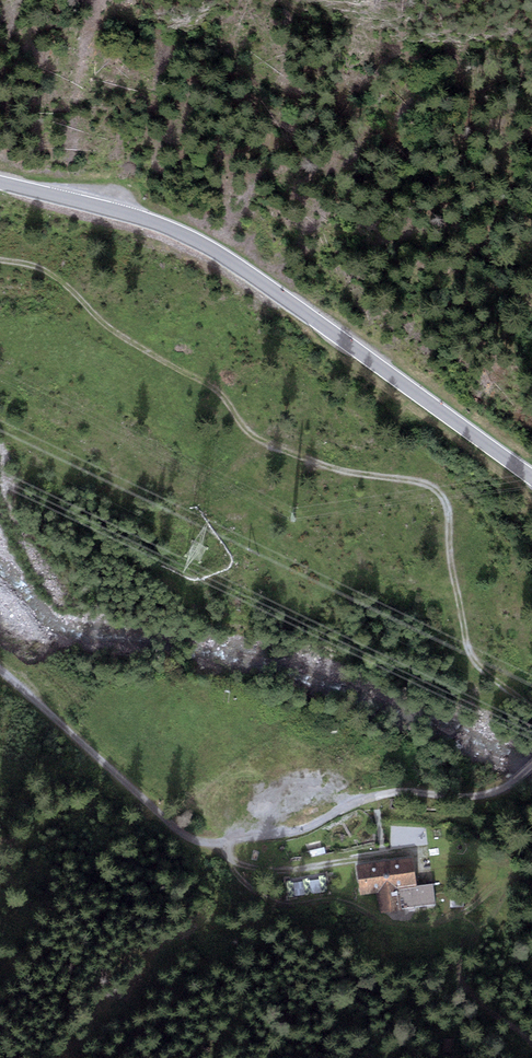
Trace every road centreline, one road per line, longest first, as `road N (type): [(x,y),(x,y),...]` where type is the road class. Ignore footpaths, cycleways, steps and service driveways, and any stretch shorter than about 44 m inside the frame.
road 1 (track): [(531,698),(472,659),(447,502),(438,488),(349,473),(256,437),(213,387),(112,329),(49,273),(0,260)]
road 2 (secondary): [(0,183),(139,217),(198,241),(531,476)]
road 3 (track): [(229,858),(275,904),(344,901),(401,927),(460,915),(508,876)]
road 4 (track): [(229,858),(293,869),(411,849),(468,853),(508,876)]
road 5 (track): [(0,675),(190,838),(217,846)]
road 6 (track): [(508,876),(460,974),(531,1046)]

